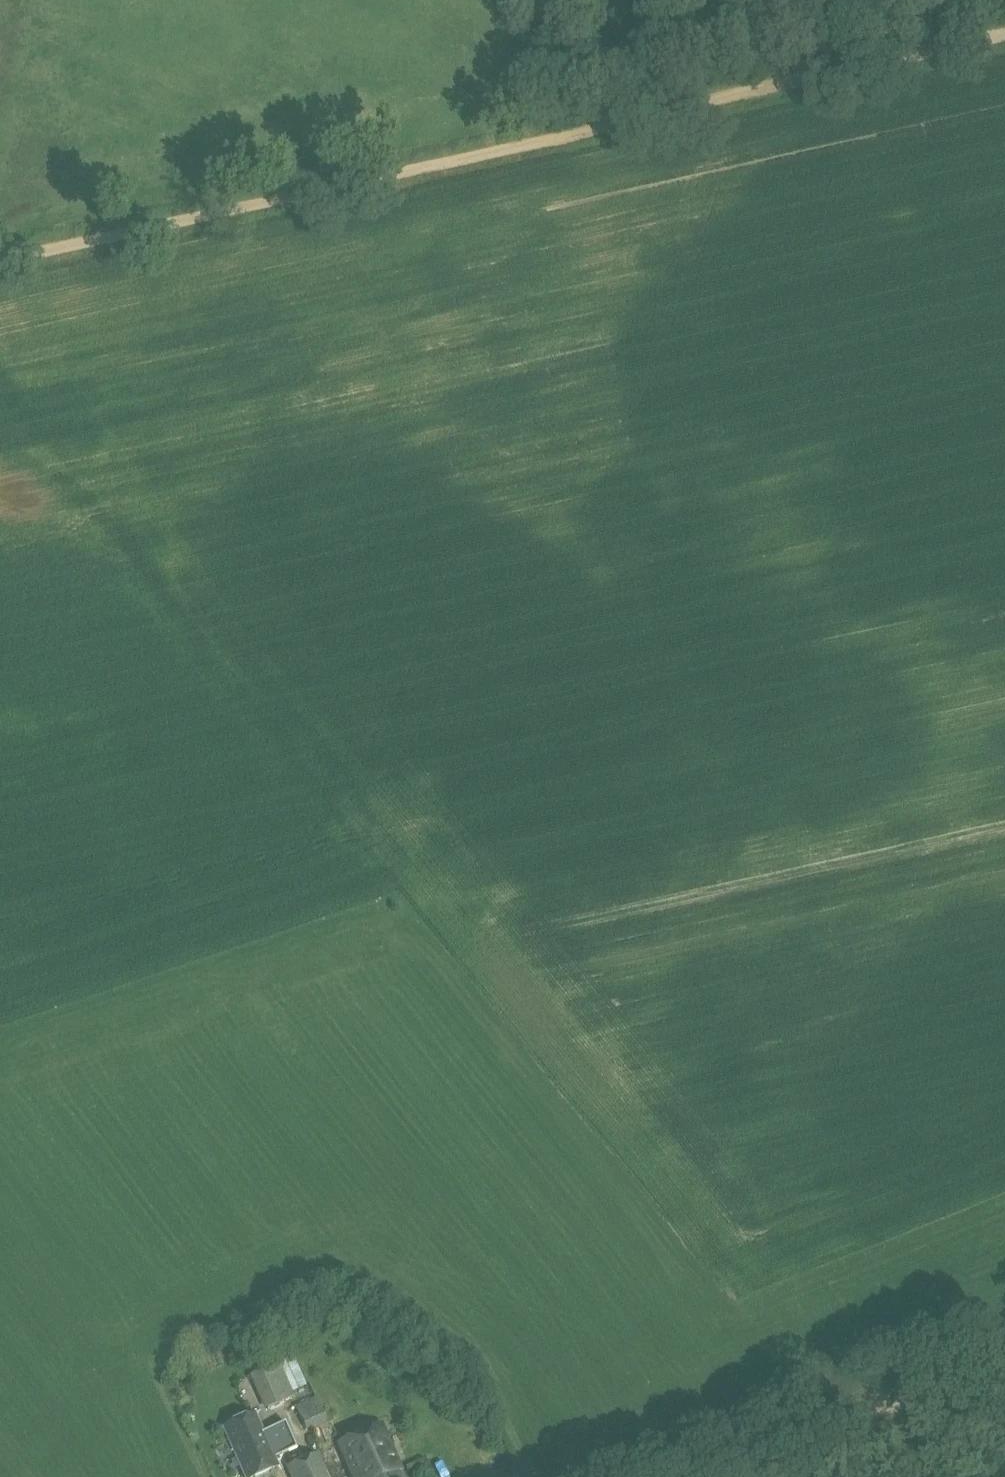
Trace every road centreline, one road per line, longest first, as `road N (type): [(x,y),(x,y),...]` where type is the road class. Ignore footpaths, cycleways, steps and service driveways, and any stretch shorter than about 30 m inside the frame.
road 1 (track): [(0,260),(1004,34)]
road 2 (track): [(722,1476),(1004,1356)]

